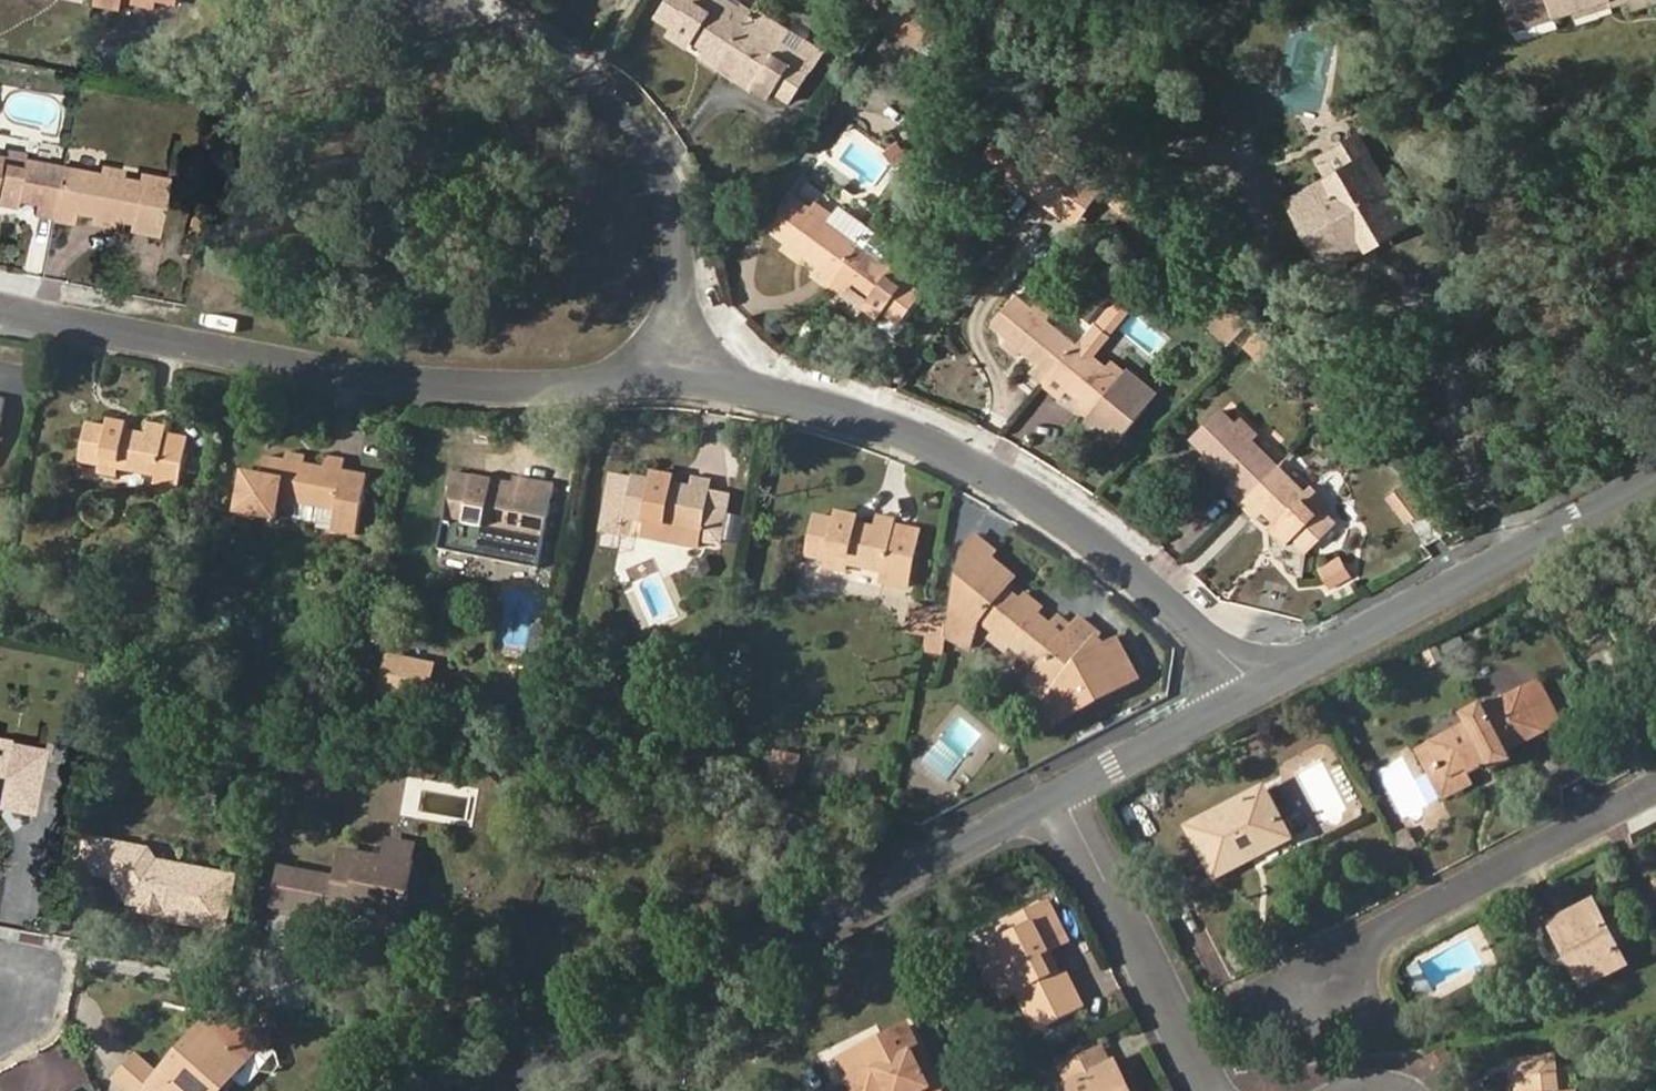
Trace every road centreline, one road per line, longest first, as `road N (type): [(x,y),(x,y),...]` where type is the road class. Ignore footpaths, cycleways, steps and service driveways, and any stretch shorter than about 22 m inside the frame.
road 1 (residential): [(0,309),(354,372),(453,379),(680,376)]
road 2 (residential): [(680,376),(847,407),(971,455),(1079,522),(1265,687)]
road 3 (tertiary): [(500,1090),(1066,791)]
road 4 (residential): [(680,376),(681,216),(643,142),(568,74),(436,0)]
road 5 (tertiary): [(1265,687),(1655,478)]
road 6 (residential): [(1655,786),(1385,932),(1313,996)]
road 7 (residential): [(1066,791),(1209,1090)]
road 8 (tertiary): [(1066,791),(1265,687)]

